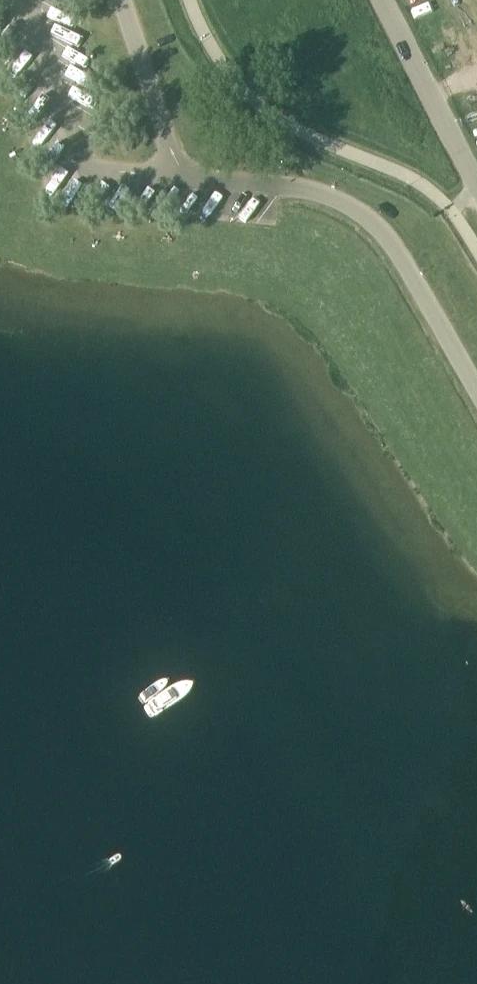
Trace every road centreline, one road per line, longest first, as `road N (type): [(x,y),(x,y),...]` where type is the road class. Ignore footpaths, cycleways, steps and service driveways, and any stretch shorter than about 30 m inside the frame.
road 1 (unclassified): [(382,0),(476,183)]

